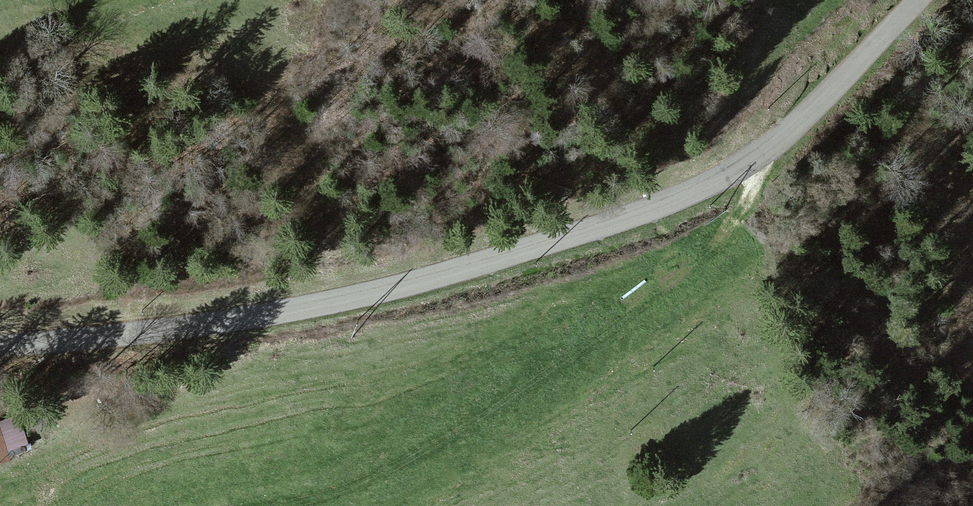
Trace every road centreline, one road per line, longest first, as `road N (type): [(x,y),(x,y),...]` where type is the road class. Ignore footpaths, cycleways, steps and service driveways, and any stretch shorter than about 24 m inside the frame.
road 1 (unclassified): [(0,344),(267,315),(597,227),(759,152),(839,88),(925,0)]
road 2 (track): [(281,505),(405,461),(629,311),(738,206),(759,152)]

